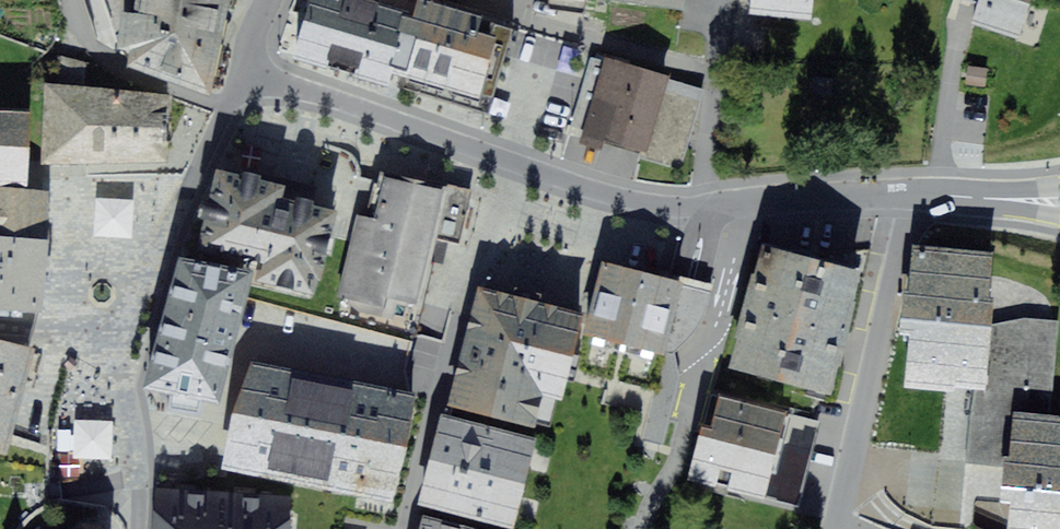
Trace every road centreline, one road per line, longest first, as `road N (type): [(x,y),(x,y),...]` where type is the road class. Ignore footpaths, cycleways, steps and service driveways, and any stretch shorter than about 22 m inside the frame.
road 1 (residential): [(410,528),(504,158)]
road 2 (residential): [(799,200),(656,204),(504,158)]
road 3 (residential): [(504,158),(243,66)]
road 4 (residential): [(223,107),(147,282),(112,327)]
road 5 (residential): [(889,288),(833,528)]
road 6 (residential): [(138,528),(138,460),(112,327)]
road 7 (residential): [(223,107),(112,60),(79,30),(70,0)]

